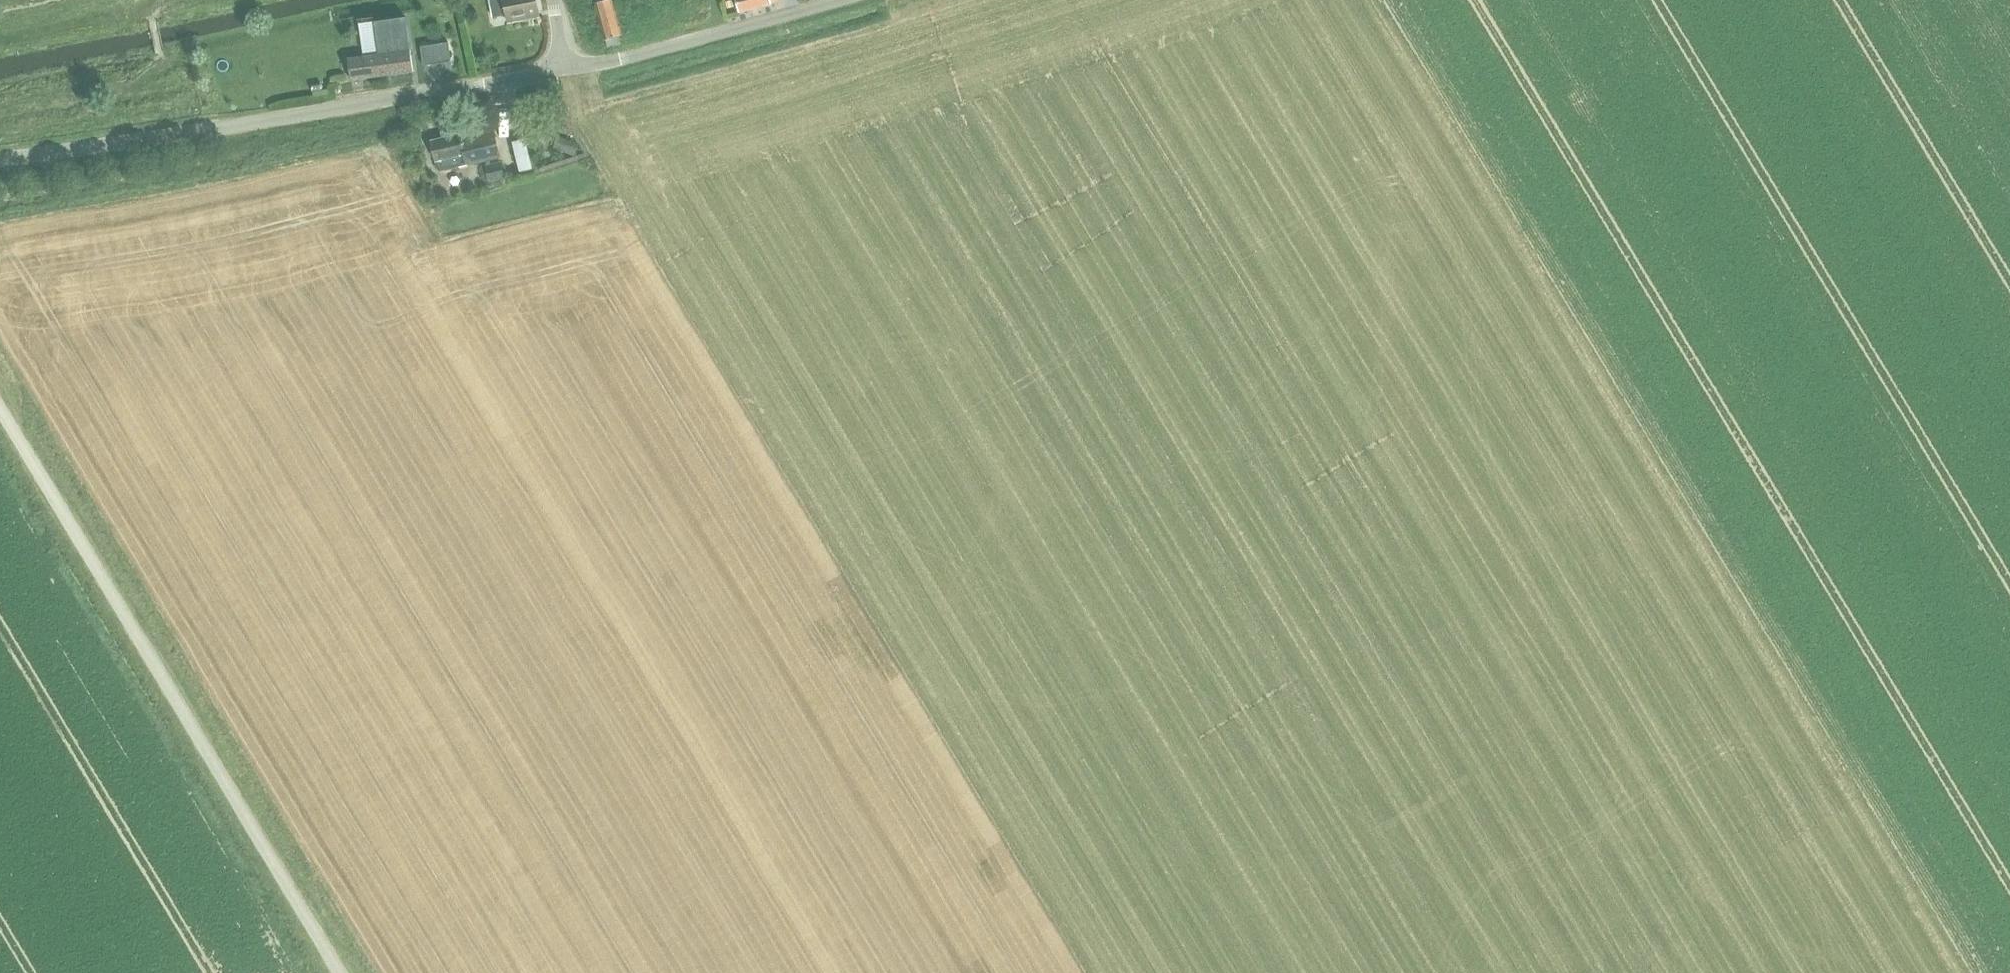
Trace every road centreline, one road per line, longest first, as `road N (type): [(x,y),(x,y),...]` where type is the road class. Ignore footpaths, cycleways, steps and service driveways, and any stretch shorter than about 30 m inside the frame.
road 1 (unclassified): [(338,972),(0,409)]
road 2 (unclassified): [(0,161),(564,69)]
road 3 (unclassified): [(564,69),(688,46),(841,0)]

